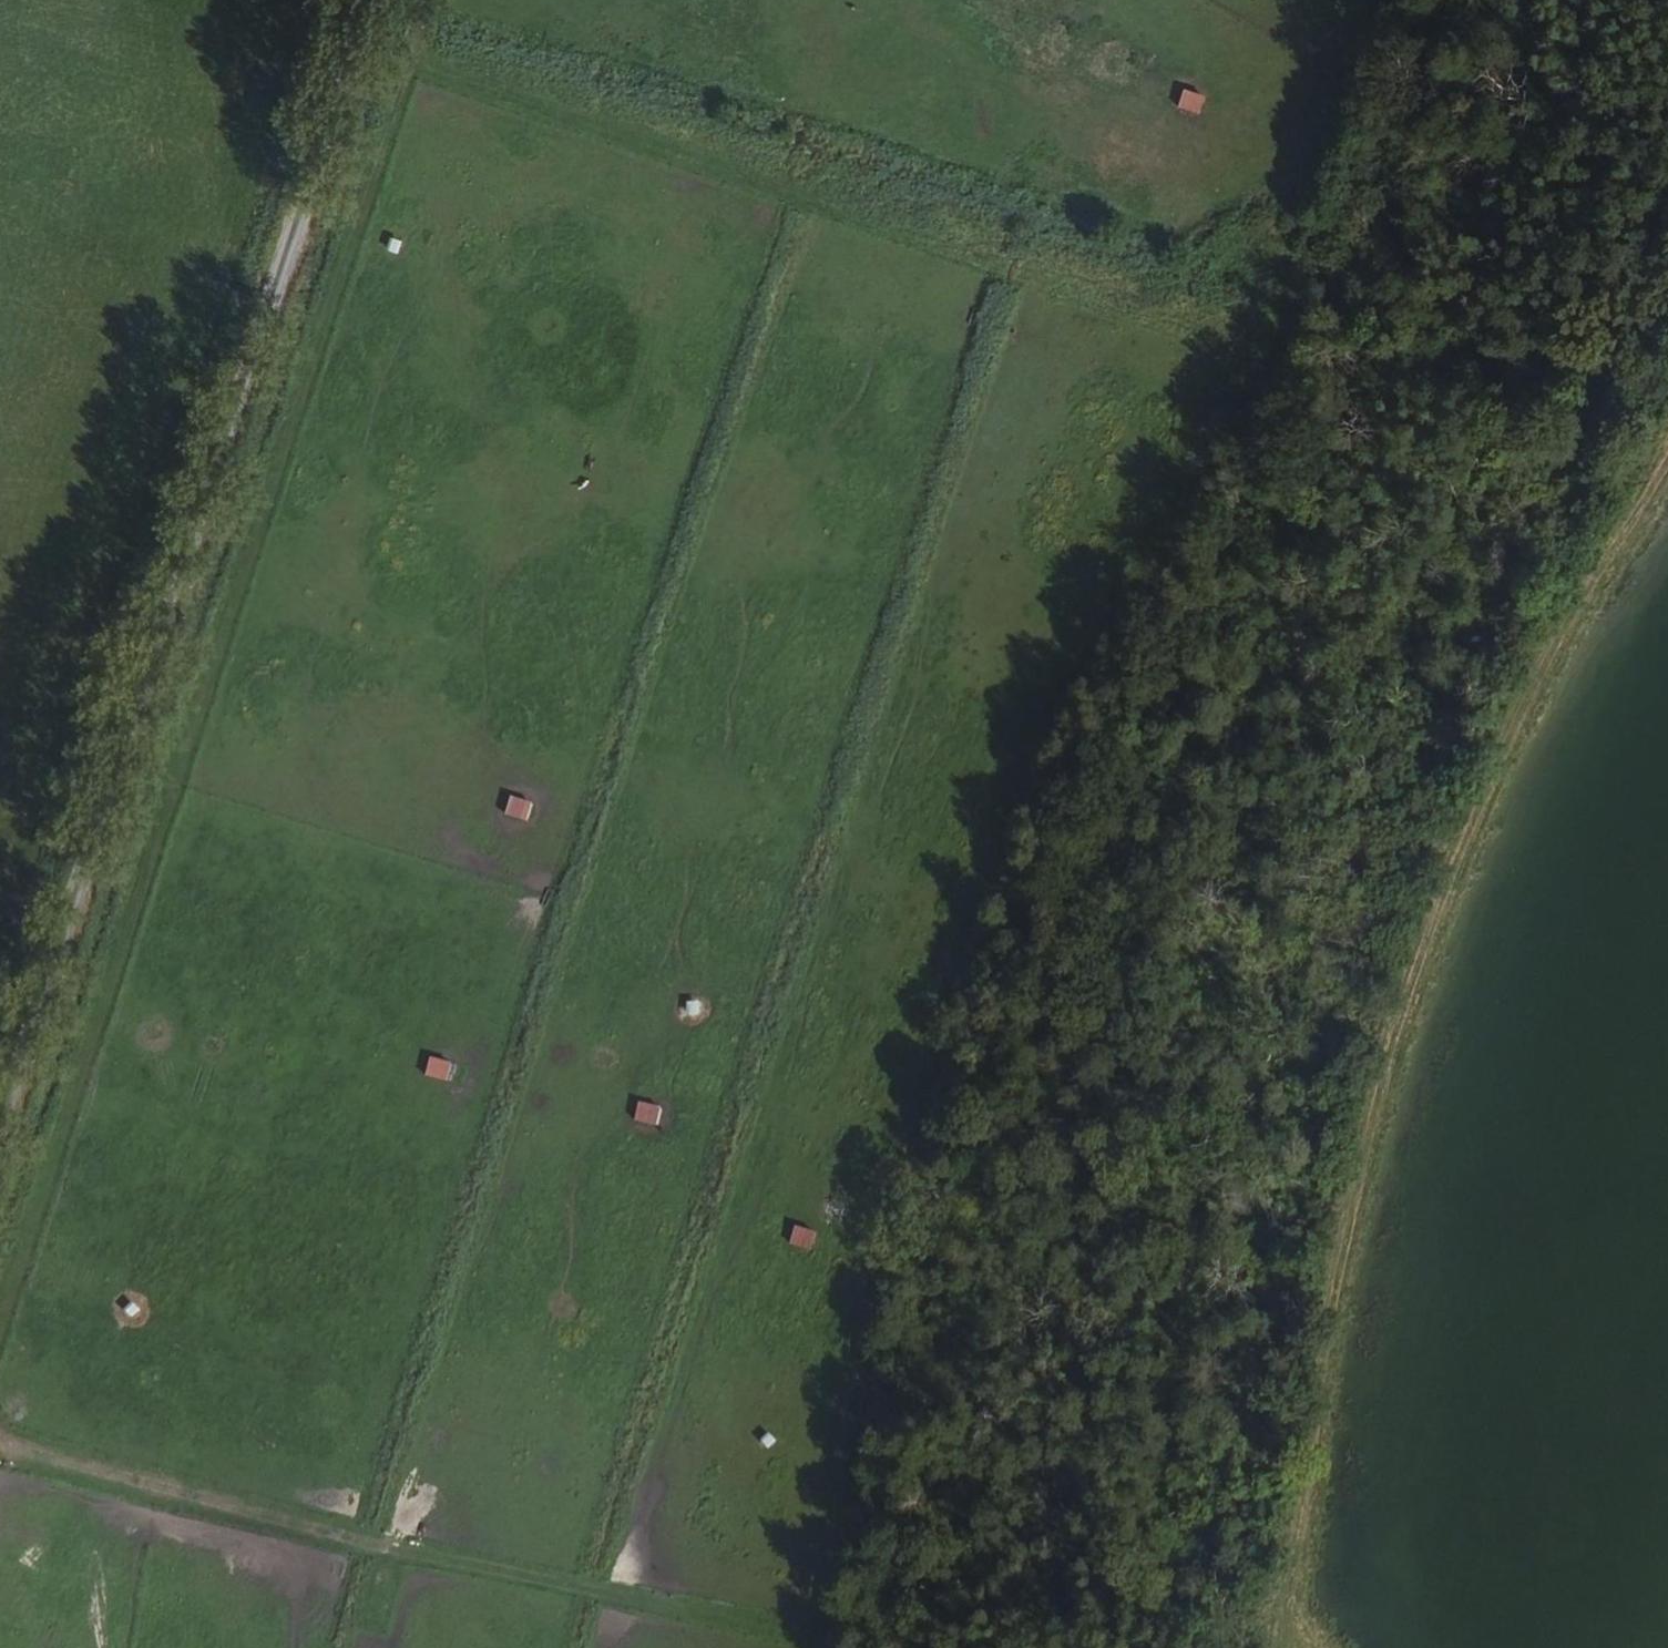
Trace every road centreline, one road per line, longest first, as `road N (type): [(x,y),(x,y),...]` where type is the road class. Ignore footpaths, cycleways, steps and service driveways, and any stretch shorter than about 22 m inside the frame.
road 1 (unclassified): [(0,1115),(337,115),(385,0)]

